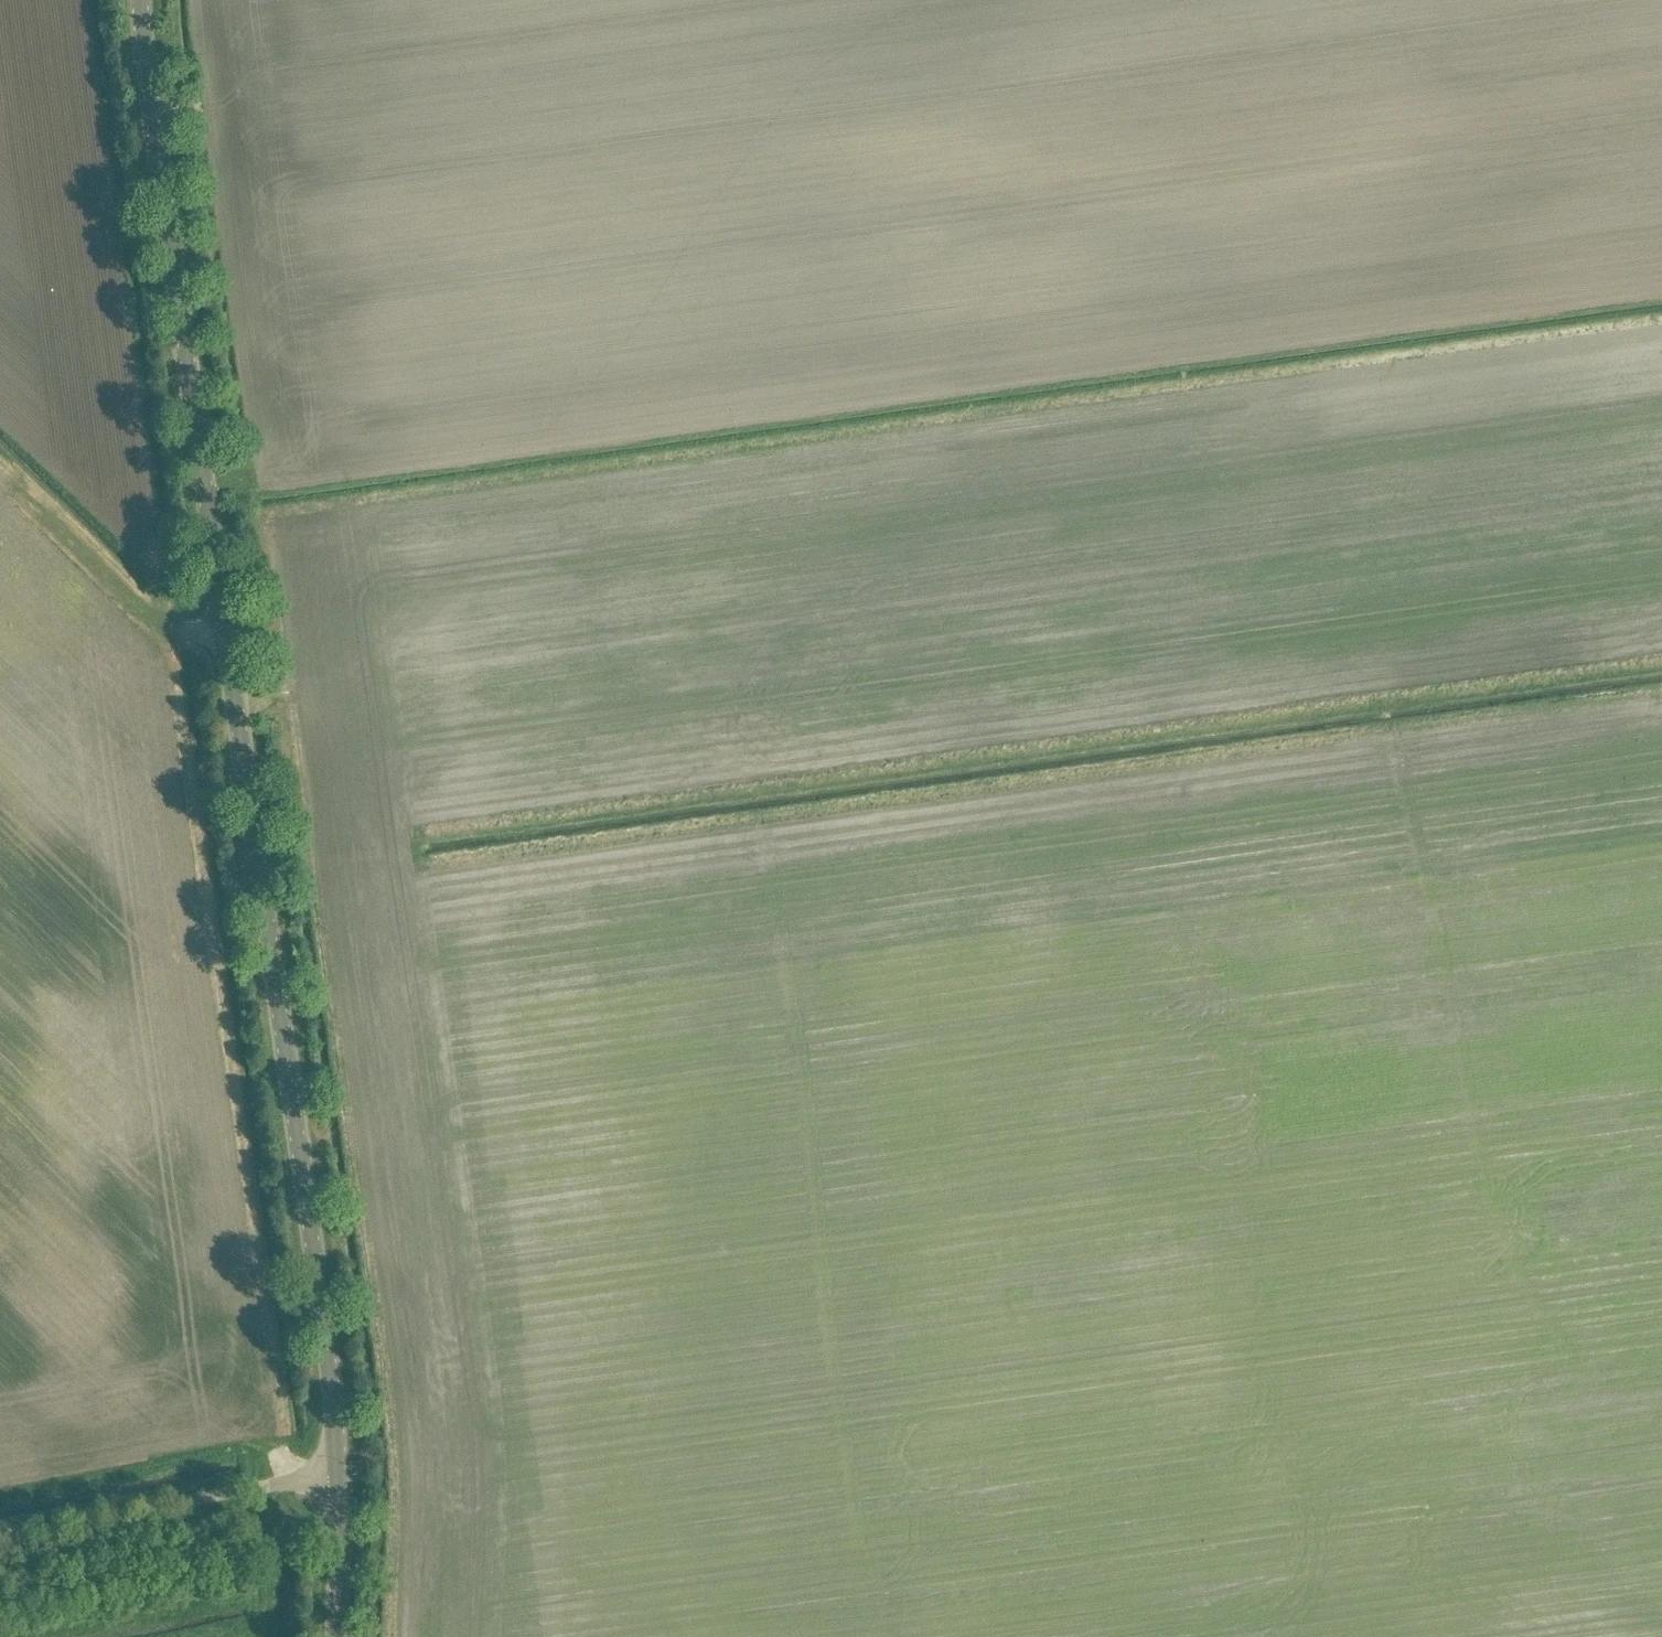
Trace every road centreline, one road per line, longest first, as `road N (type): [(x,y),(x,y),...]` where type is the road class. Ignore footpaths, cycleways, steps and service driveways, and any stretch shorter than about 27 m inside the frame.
road 1 (unclassified): [(341,1481),(337,1406),(144,0)]
road 2 (unclassified): [(0,1547),(341,1481)]
road 3 (unclassified): [(338,1636),(341,1481)]

